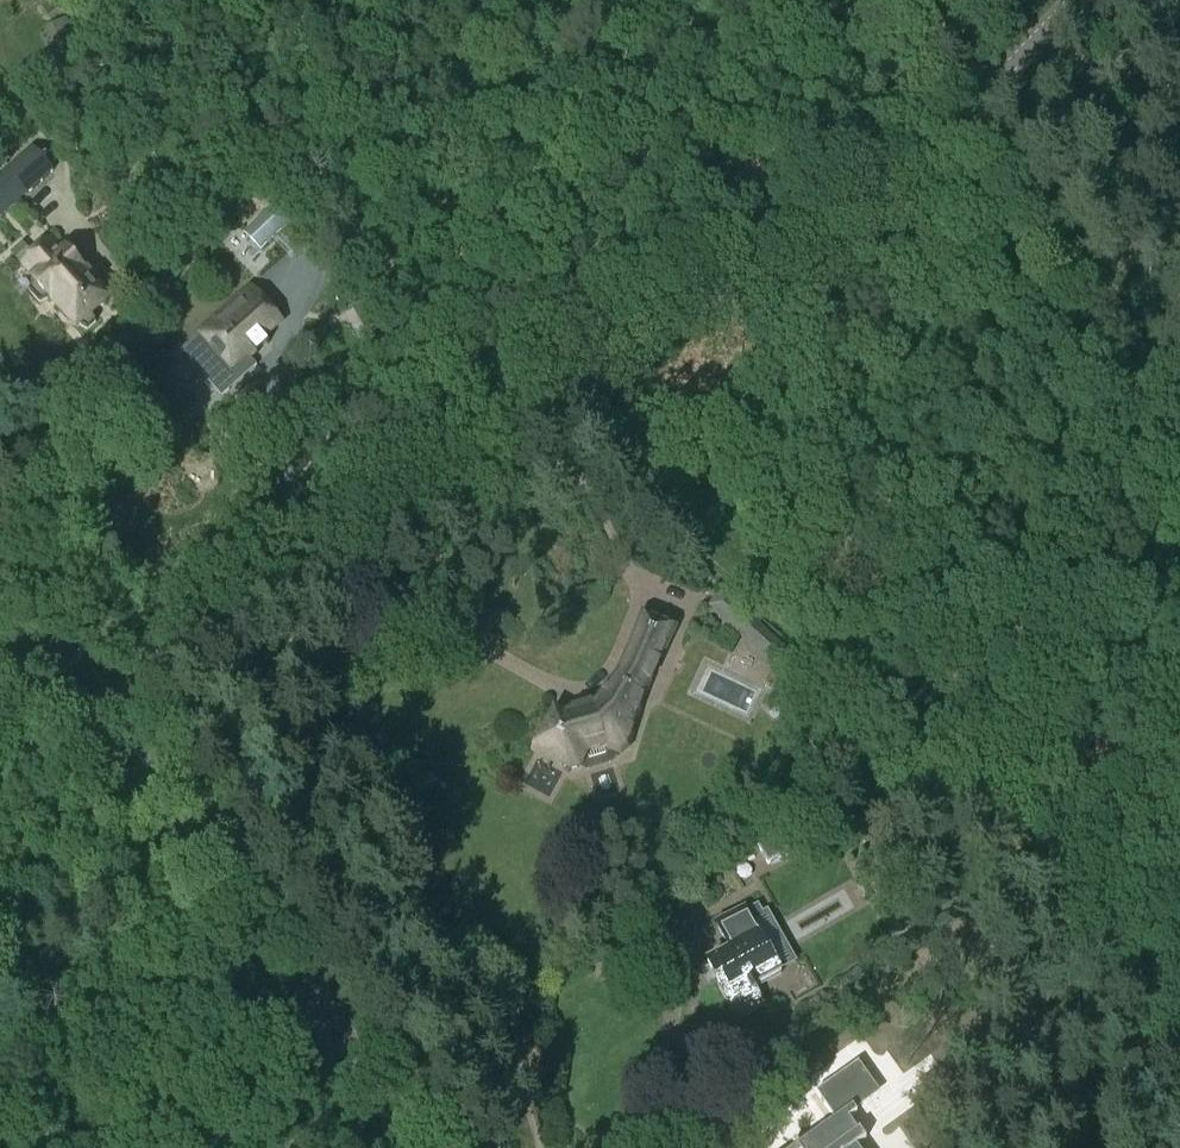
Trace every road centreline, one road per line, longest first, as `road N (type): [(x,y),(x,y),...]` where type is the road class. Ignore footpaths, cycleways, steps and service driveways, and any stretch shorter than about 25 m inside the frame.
road 1 (track): [(96,0),(304,192),(555,387),(685,539),(803,646),(1014,806),(1179,974)]
road 2 (unclassified): [(107,707),(889,182),(1073,0)]
road 3 (secondary): [(418,1147),(107,707)]
road 4 (track): [(1179,550),(889,182)]
road 5 (track): [(1179,393),(959,116)]
road 6 (secondary): [(107,707),(0,584)]

